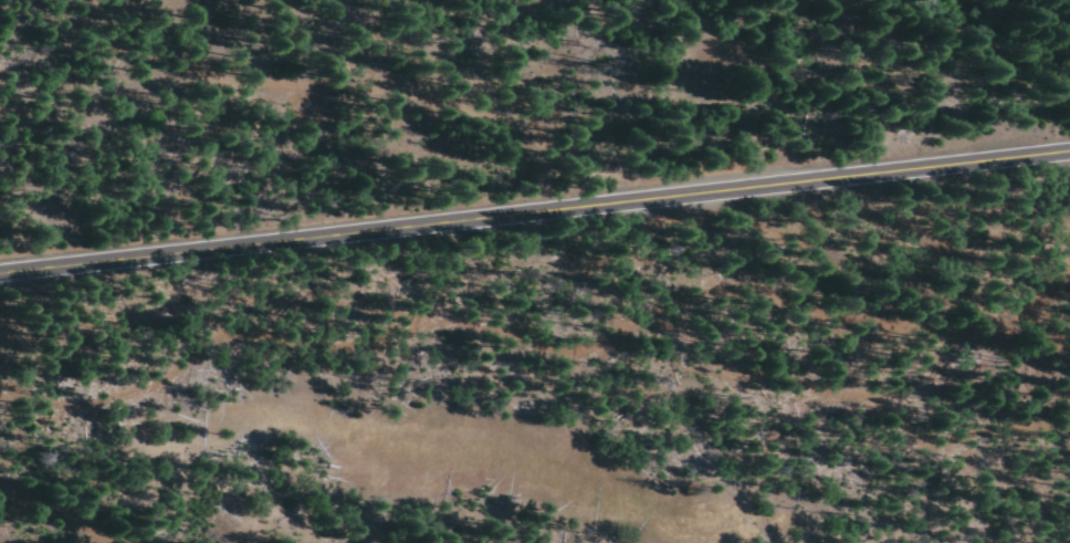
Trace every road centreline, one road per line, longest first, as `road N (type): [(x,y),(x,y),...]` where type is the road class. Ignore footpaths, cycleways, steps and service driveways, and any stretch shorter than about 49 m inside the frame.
road 1 (trunk): [(678,196),(0,270)]
road 2 (residential): [(82,0),(208,77),(437,101),(678,196)]
road 3 (track): [(1069,340),(905,286),(727,209),(678,196)]
road 4 (trunk): [(1069,150),(961,169),(678,196)]

